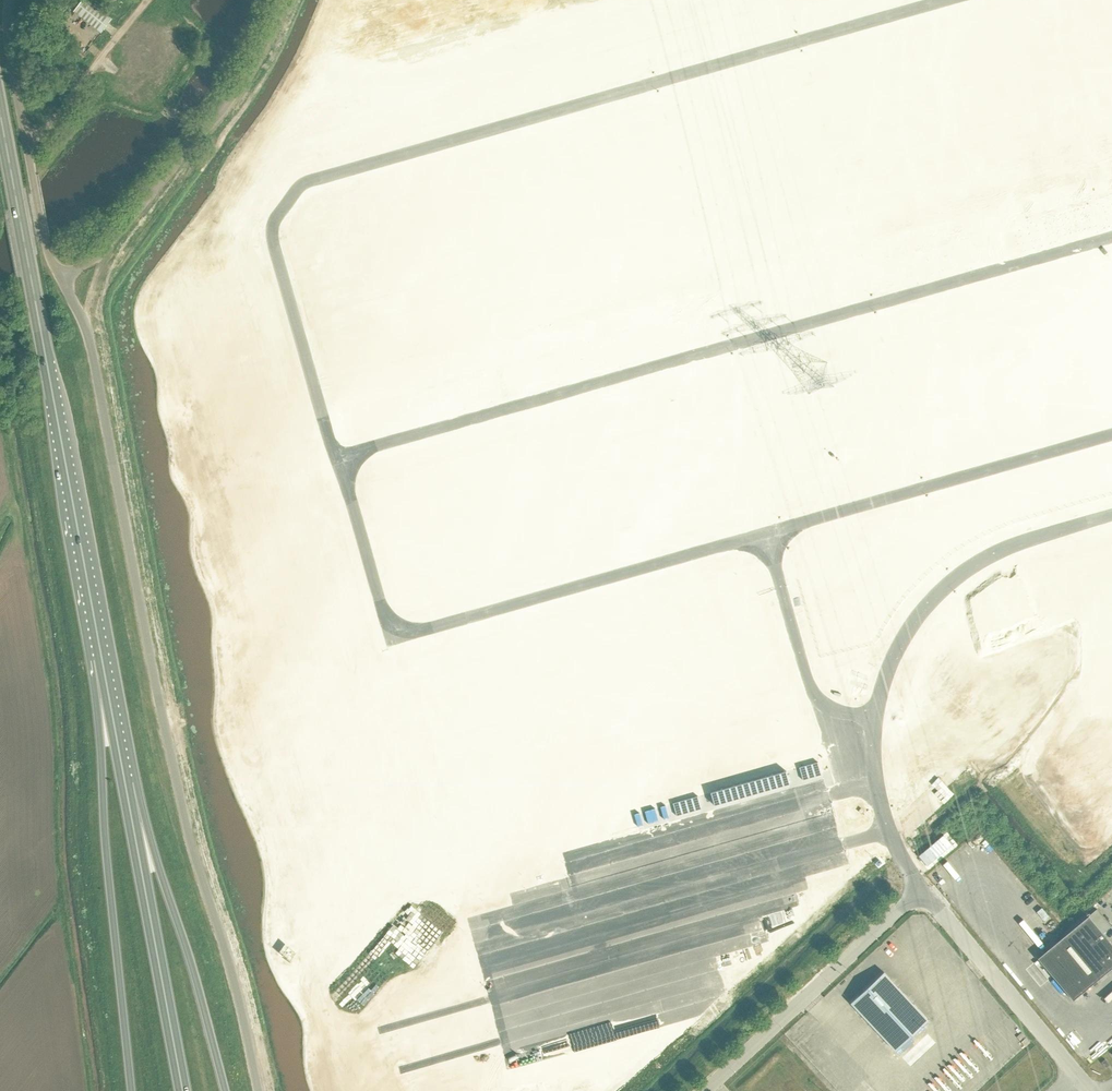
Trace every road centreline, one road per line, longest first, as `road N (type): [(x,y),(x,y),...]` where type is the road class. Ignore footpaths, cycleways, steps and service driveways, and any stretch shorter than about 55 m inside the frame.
road 1 (unclassified): [(258,1090),(164,726),(88,329),(61,278)]
road 2 (trunk): [(98,640),(0,109)]
road 3 (unclassified): [(701,1090),(901,908),(923,899),(1074,1072)]
road 4 (trunk): [(98,640),(92,660),(111,924),(130,1090)]
road 5 (unclassified): [(61,278),(109,245),(230,101),(284,0)]
road 6 (trunk): [(224,1090),(137,783),(120,760)]
road 7 (trunk): [(183,1090),(120,760)]
road 8 (unclassified): [(28,149),(148,0)]
road 9 (unclassified): [(28,149),(6,37),(9,0)]
road 10 (unclassified): [(61,278),(45,243),(28,149)]
road 11 (trunk): [(120,760),(98,640)]

